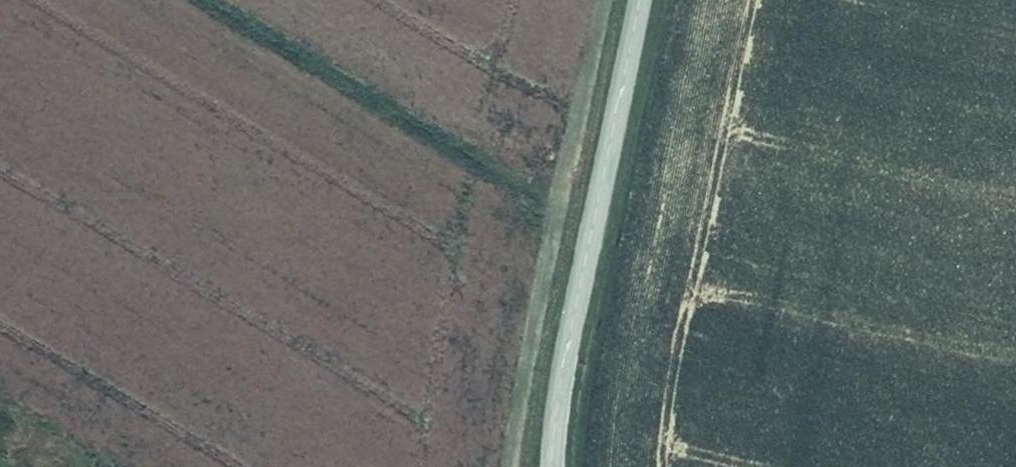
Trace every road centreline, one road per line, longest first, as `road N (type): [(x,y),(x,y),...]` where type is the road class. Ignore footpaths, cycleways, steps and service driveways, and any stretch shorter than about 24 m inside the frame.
road 1 (tertiary): [(634,0),(566,322),(549,466)]

